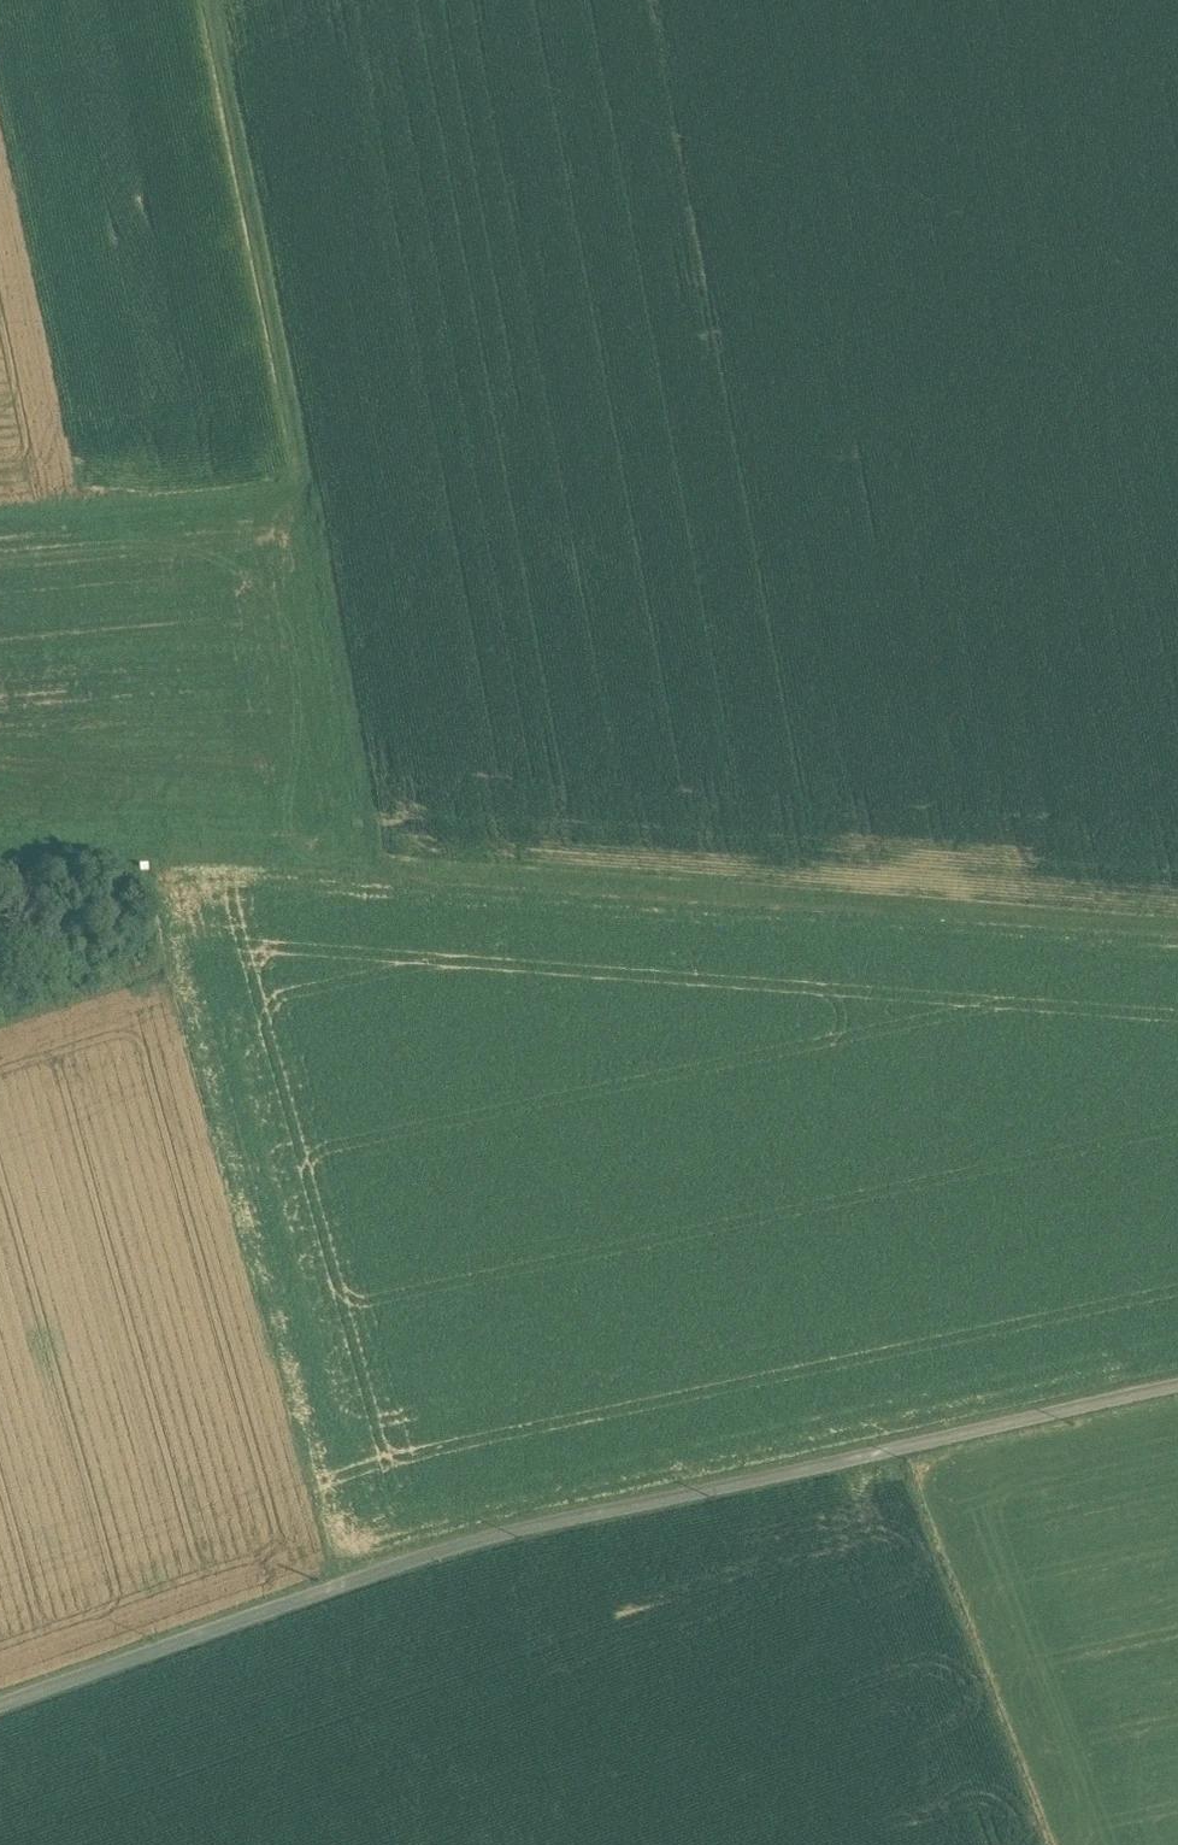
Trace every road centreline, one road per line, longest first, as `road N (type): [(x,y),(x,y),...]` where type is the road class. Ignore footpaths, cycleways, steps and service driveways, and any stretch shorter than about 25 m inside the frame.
road 1 (track): [(0,1706),(555,1524),(1177,1391)]

